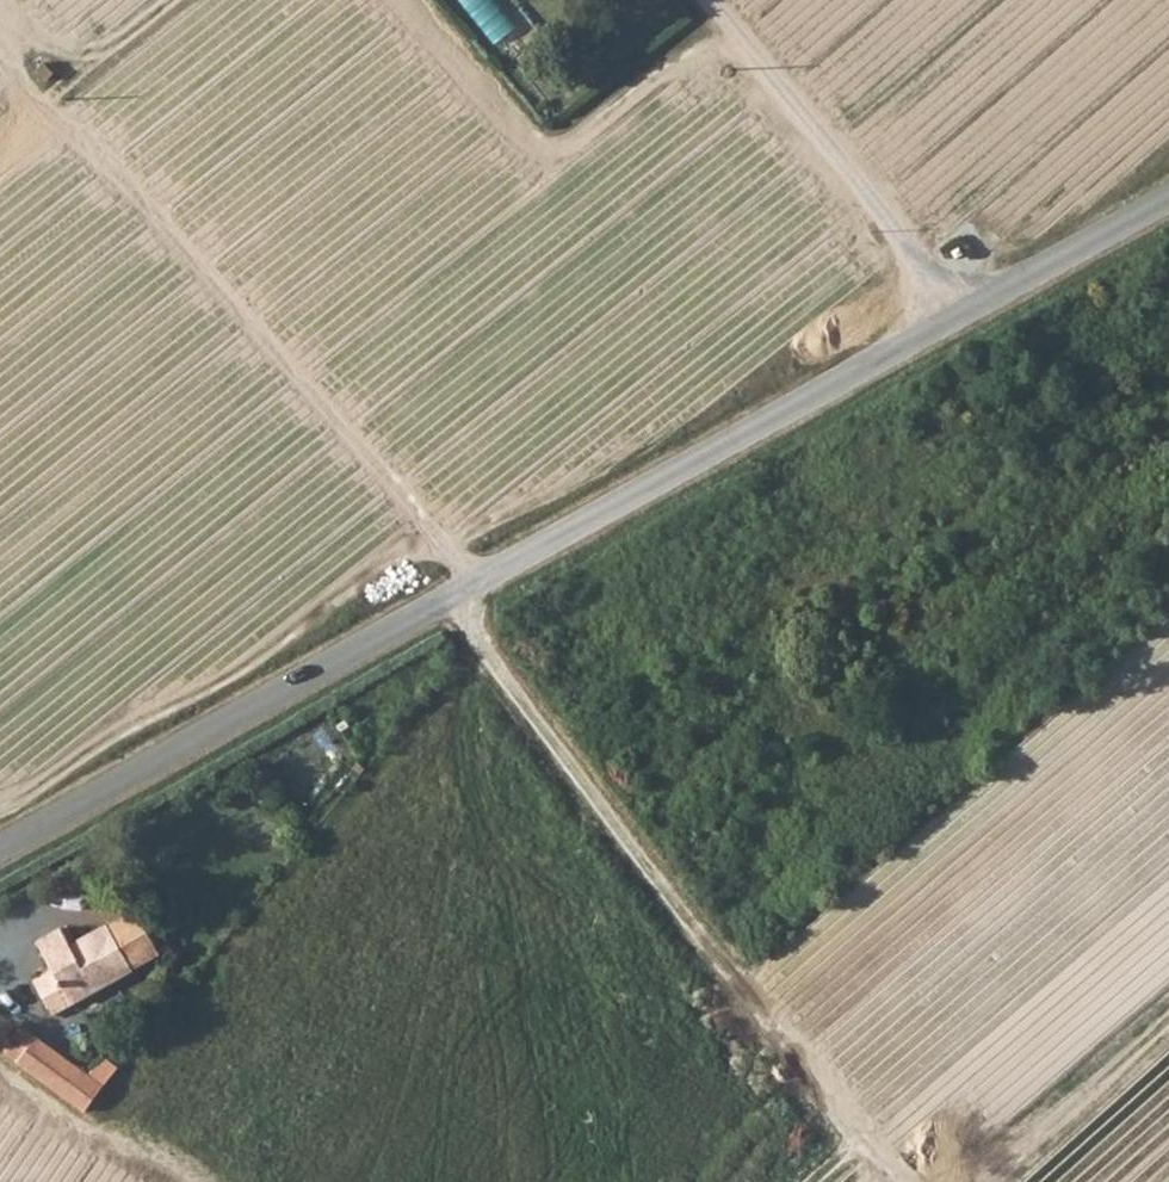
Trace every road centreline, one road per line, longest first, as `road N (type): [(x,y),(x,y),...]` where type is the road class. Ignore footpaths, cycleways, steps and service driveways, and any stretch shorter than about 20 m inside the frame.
road 1 (unclassified): [(0,847),(945,323)]
road 2 (track): [(0,6),(37,100),(58,129),(98,155),(478,583)]
road 3 (track): [(458,595),(856,1128),(799,1181)]
road 4 (track): [(412,0),(549,144),(719,17)]
road 5 (unclassified): [(945,323),(862,193),(705,0)]
road 6 (unclassified): [(945,323),(1168,198)]
road 7 (track): [(1168,1018),(986,1181)]
road 8 (track): [(37,100),(169,0)]

